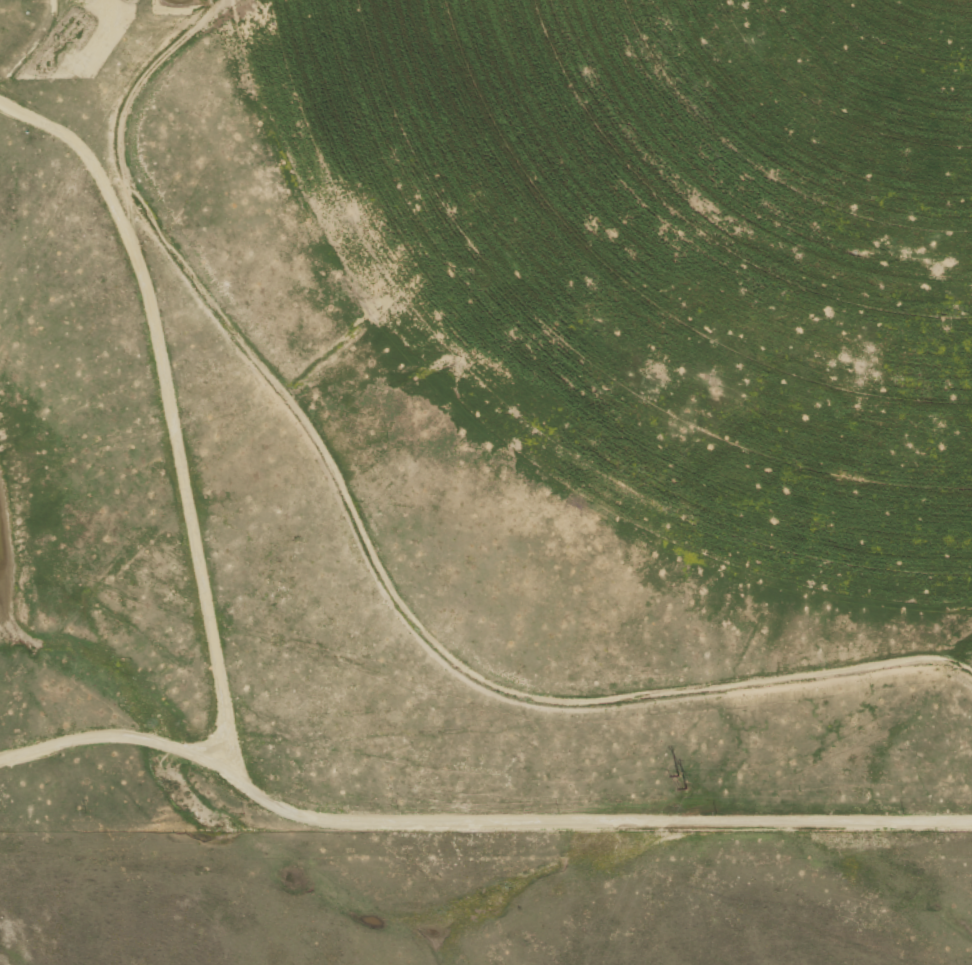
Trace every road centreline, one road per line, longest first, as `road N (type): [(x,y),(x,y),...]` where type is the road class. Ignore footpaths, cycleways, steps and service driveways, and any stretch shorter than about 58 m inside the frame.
road 1 (residential): [(0,413),(115,596),(440,879),(511,964)]

